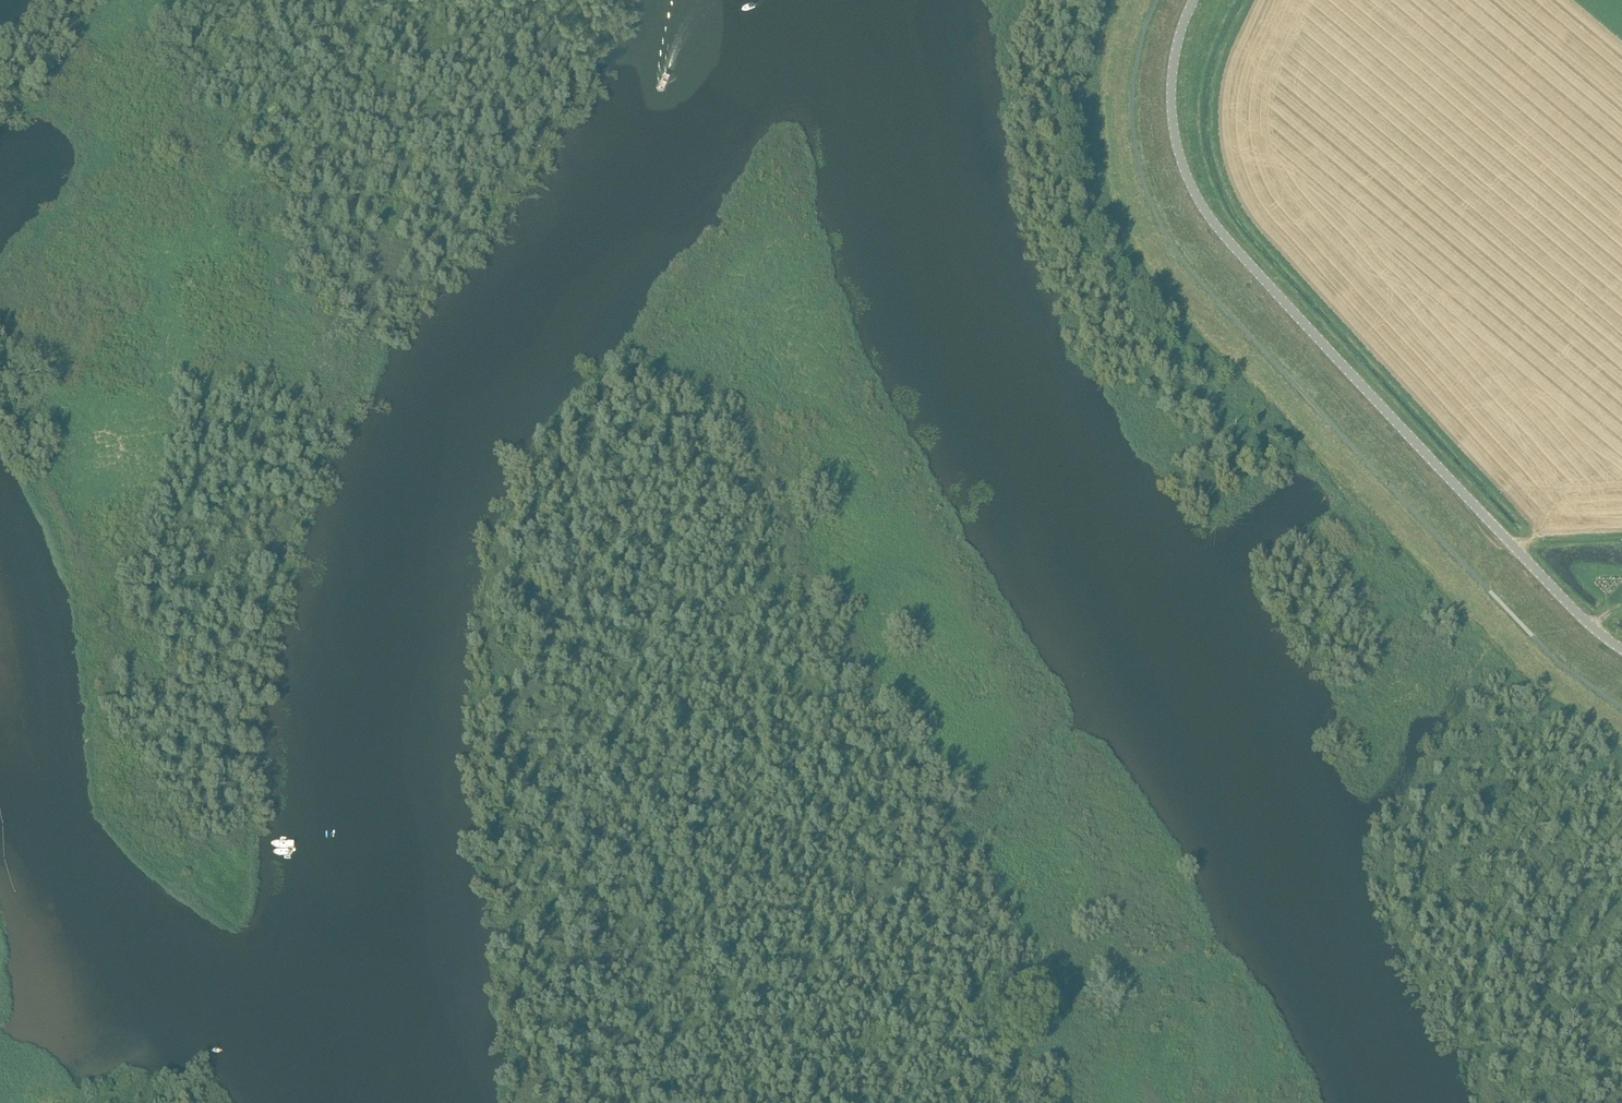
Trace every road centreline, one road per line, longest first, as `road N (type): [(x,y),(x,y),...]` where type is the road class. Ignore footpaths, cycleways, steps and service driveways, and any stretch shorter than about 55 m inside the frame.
road 1 (unclassified): [(1621,656),(1528,579),(1215,244),(1176,163),(1172,124),(1173,76),(1199,0)]

